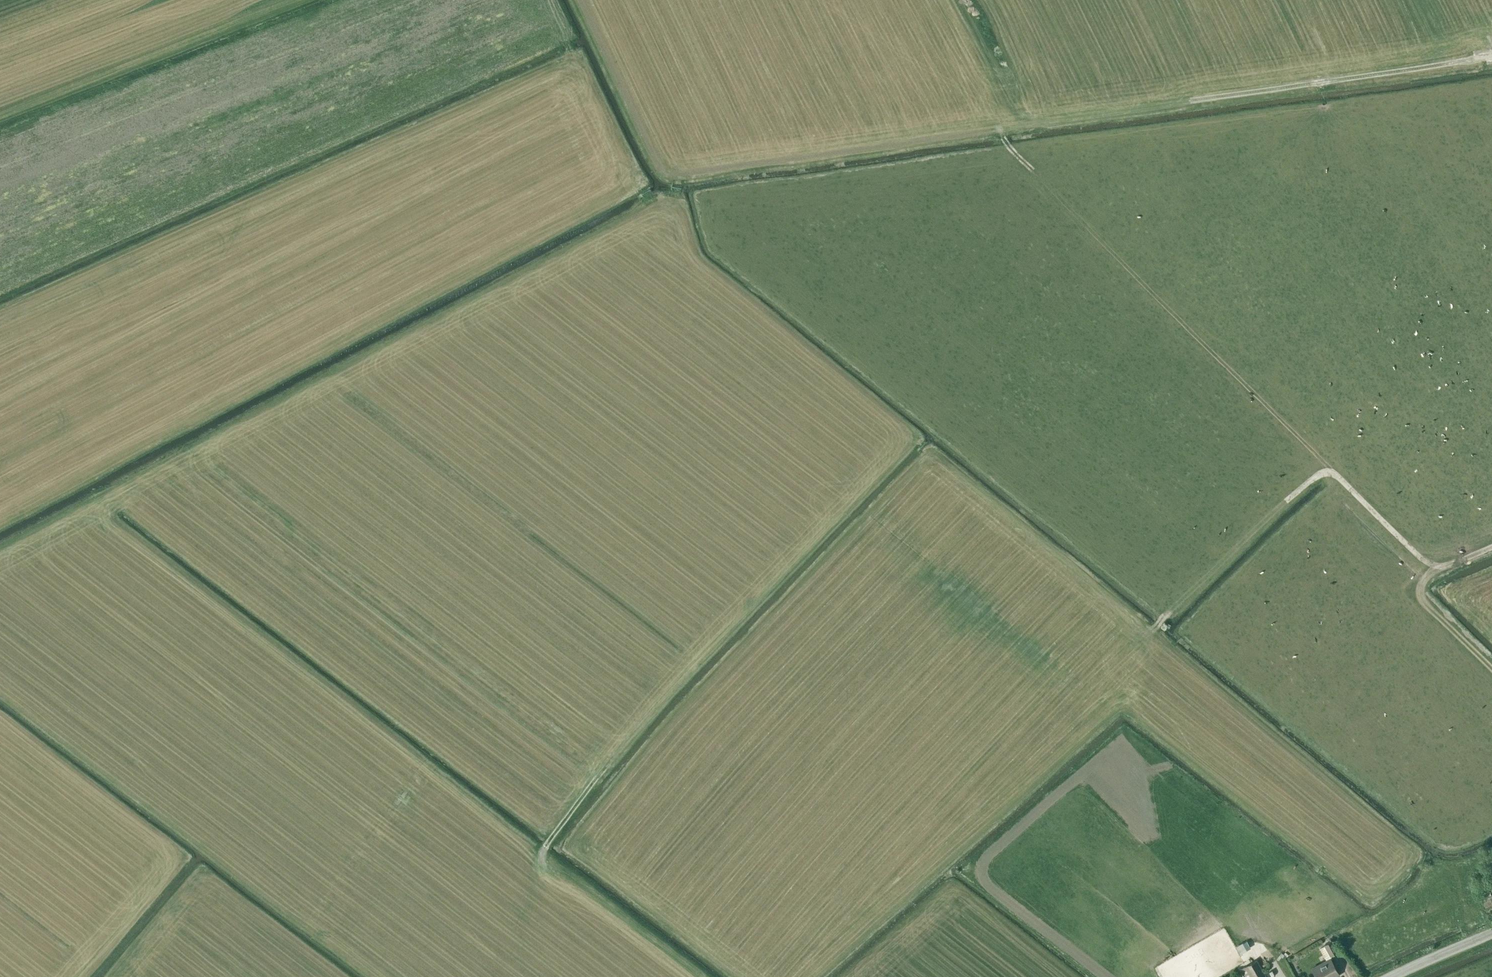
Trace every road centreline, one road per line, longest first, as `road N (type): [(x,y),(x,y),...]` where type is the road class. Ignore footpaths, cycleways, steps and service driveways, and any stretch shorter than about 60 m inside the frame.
road 1 (track): [(1491,56),(999,127)]
road 2 (track): [(1491,548),(1429,564),(1339,480),(1320,474),(1151,630)]

